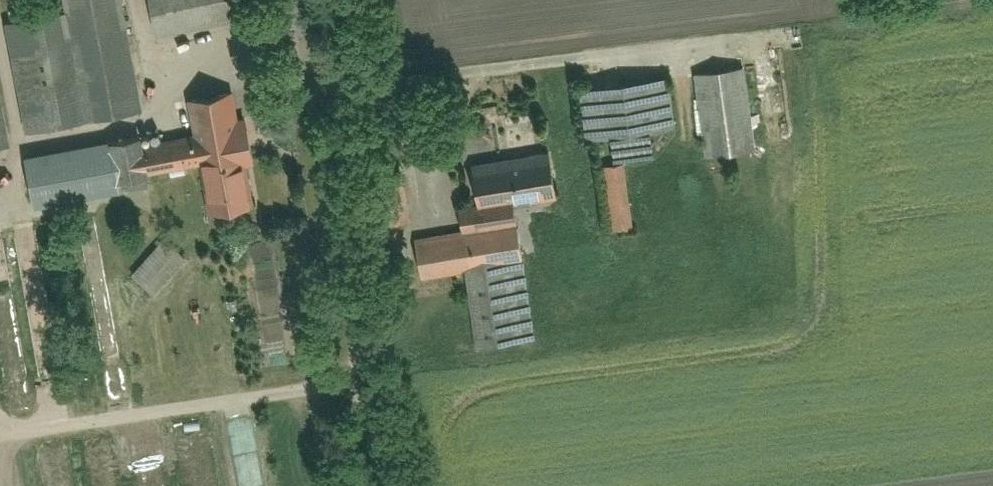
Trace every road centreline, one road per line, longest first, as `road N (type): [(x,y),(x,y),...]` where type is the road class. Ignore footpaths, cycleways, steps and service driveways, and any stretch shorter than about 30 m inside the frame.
road 1 (residential): [(293,0),(380,485)]
road 2 (track): [(0,423),(18,431),(339,386),(360,373)]
road 3 (track): [(18,144),(168,118),(181,47),(297,27)]
road 4 (track): [(0,53),(18,144),(0,170)]

